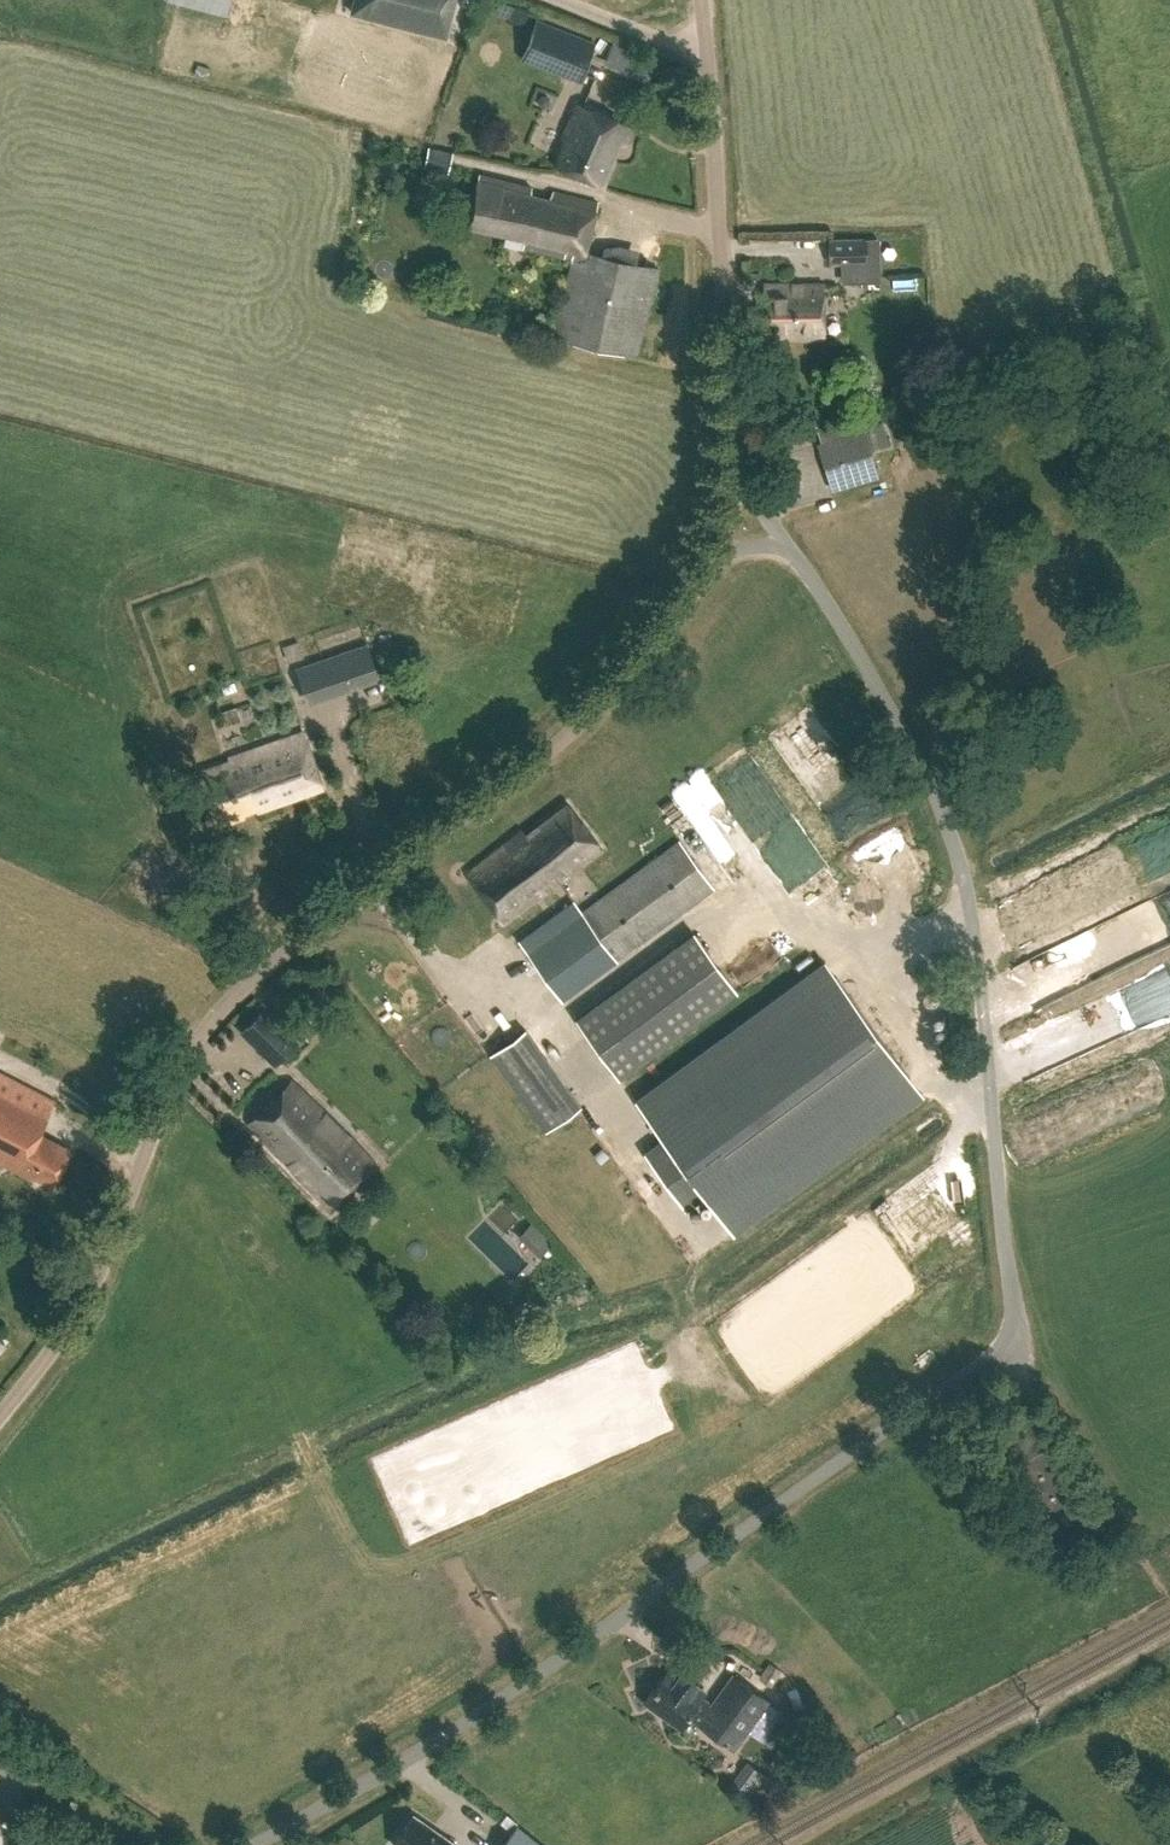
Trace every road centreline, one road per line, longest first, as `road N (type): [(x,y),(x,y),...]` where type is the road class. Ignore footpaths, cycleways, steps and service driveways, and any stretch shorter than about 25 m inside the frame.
road 1 (unclassified): [(248,1844),(463,1725),(1016,1337),(976,938),(954,843),(922,767),(793,550)]
road 2 (unclassified): [(0,1415),(70,1322),(208,1025),(241,988),(567,733),(725,551)]
road 3 (unclassified): [(739,464),(694,0)]
road 4 (track): [(1012,1345),(1094,1473)]

